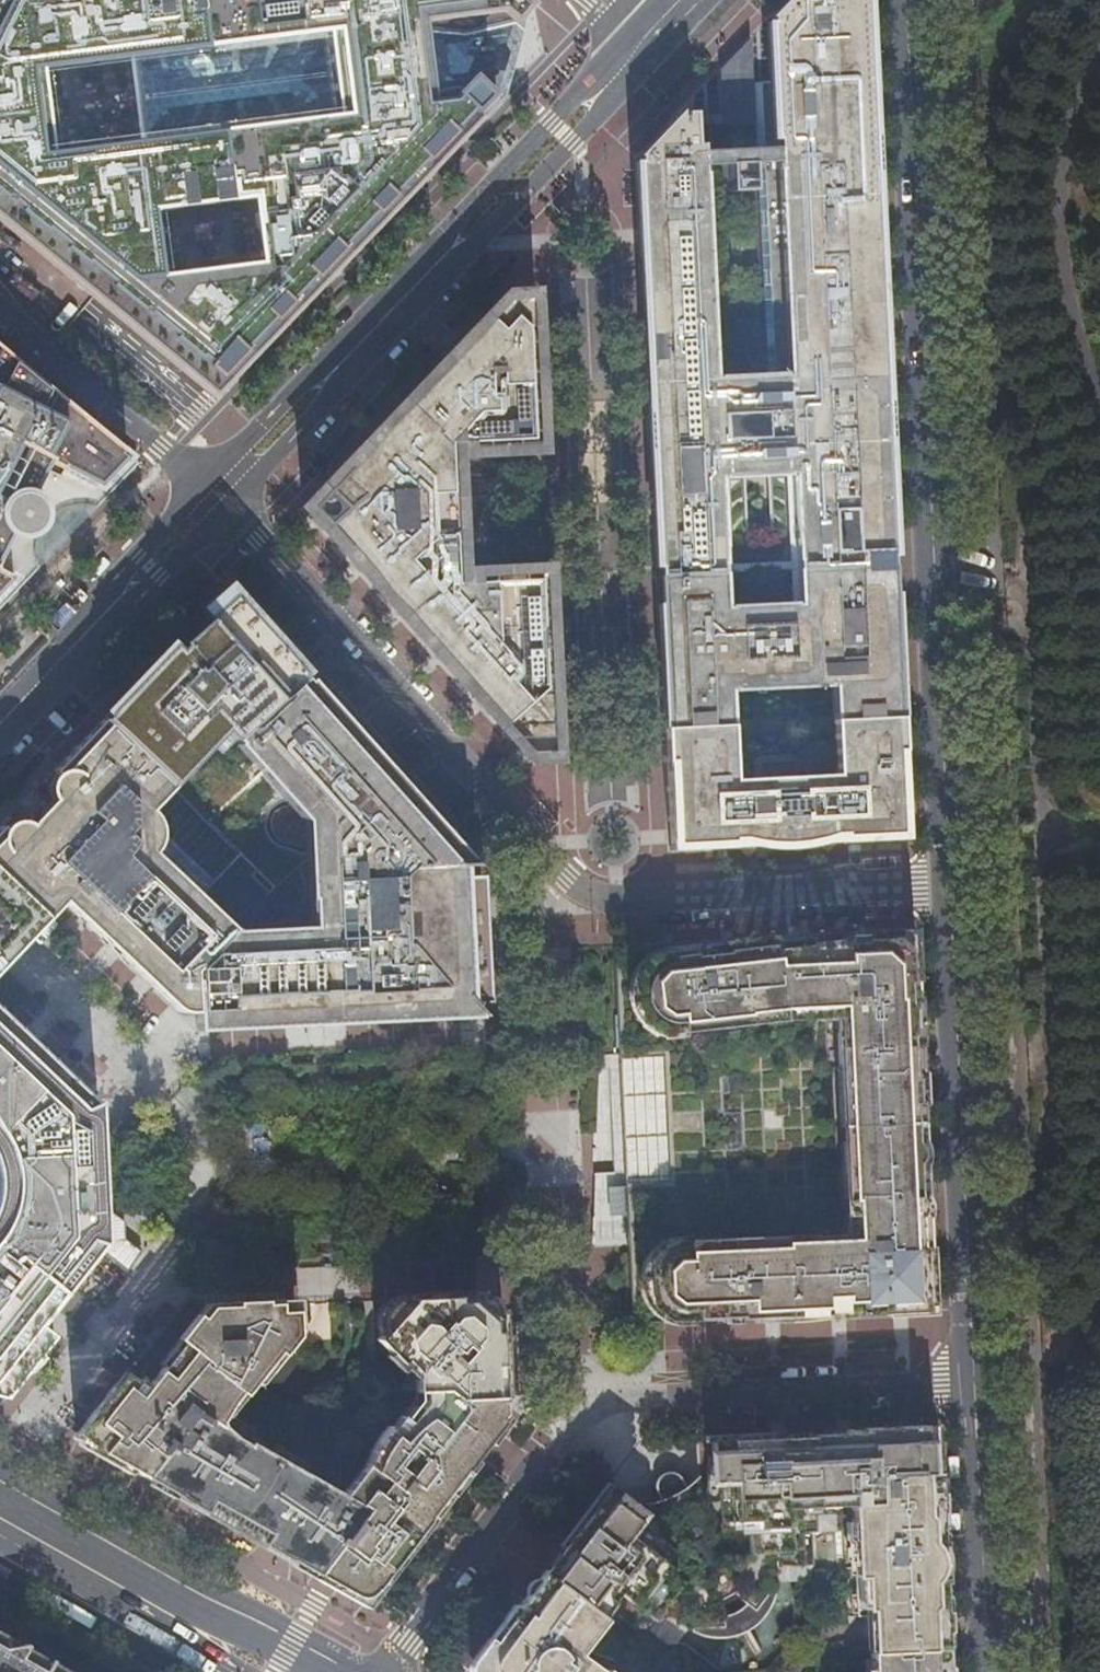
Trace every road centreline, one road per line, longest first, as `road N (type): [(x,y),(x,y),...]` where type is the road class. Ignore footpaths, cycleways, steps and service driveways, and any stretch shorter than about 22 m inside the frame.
road 1 (residential): [(953,883),(622,899),(575,890),(218,494)]
road 2 (secondary): [(953,883),(908,0)]
road 3 (residential): [(384,1671),(521,1490),(599,1406),(634,1397),(979,1382)]
road 4 (tertiary): [(218,494),(637,54)]
road 5 (secondary): [(979,1382),(953,883)]
road 6 (primary): [(281,1671),(0,1517)]
road 7 (tertiary): [(0,725),(218,494)]
road 8 (secondary): [(992,1671),(979,1382)]
road 9 (residential): [(218,494),(0,310)]

